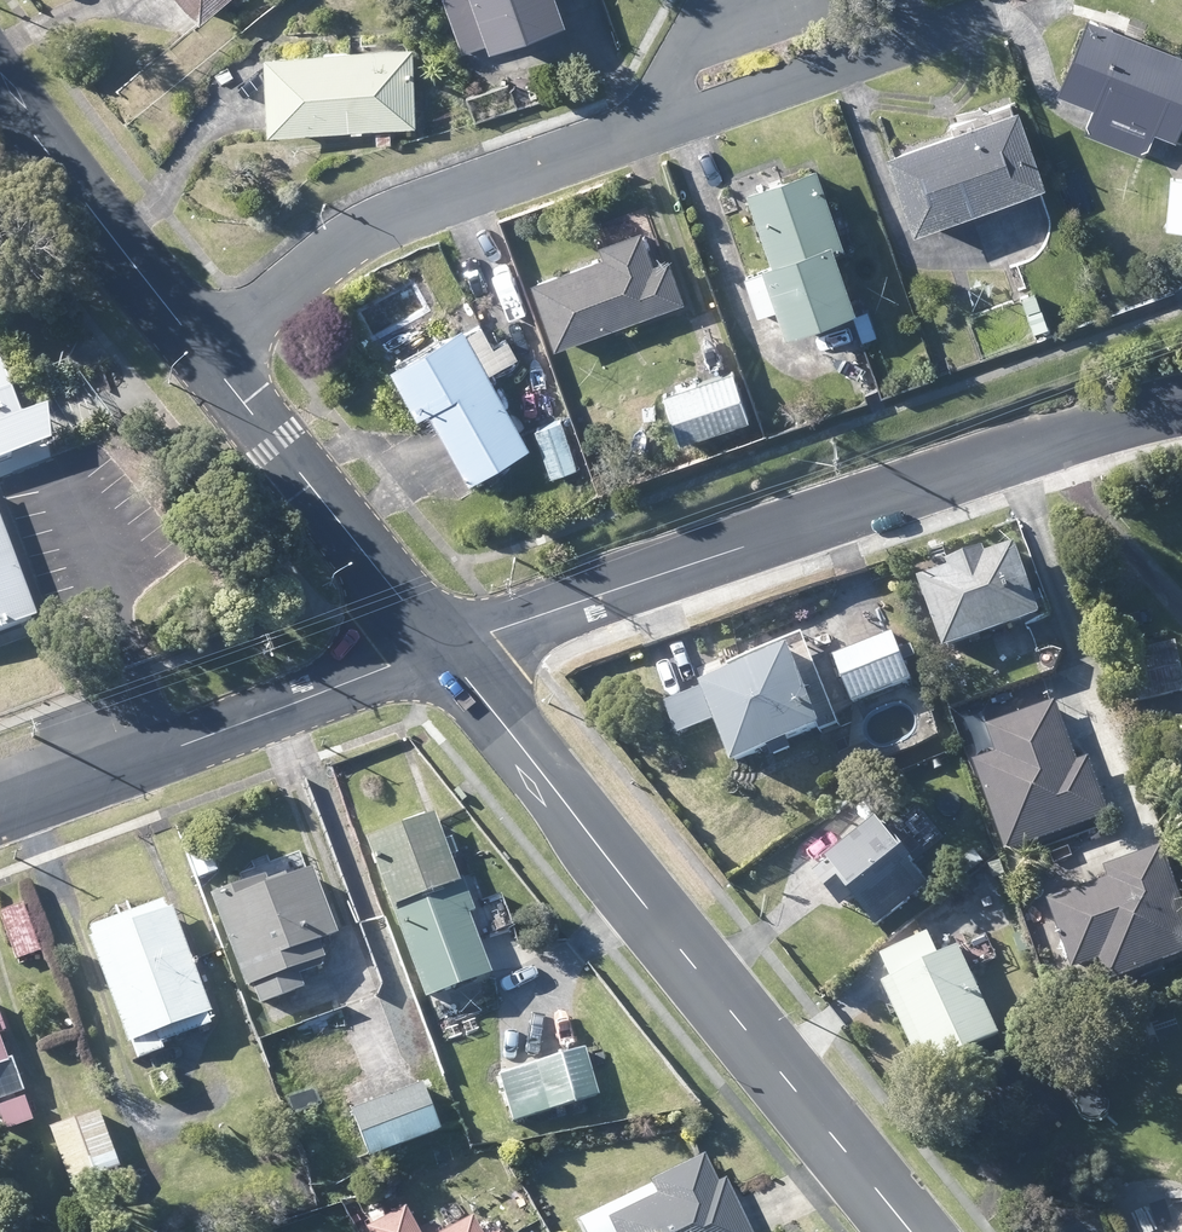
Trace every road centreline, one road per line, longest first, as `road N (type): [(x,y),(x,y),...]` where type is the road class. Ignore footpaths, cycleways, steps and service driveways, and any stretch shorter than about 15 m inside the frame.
road 1 (residential): [(1181,405),(440,648)]
road 2 (residential): [(440,648),(920,1231)]
road 3 (residential): [(626,135),(348,234),(205,356)]
road 4 (residential): [(0,808),(440,648)]
road 5 (residential): [(205,356),(440,648)]
road 6 (residential): [(0,70),(205,356)]
road 7 (residential): [(905,0),(912,35),(894,58),(676,125)]
road 8 (residential): [(626,135),(713,18),(737,0)]

